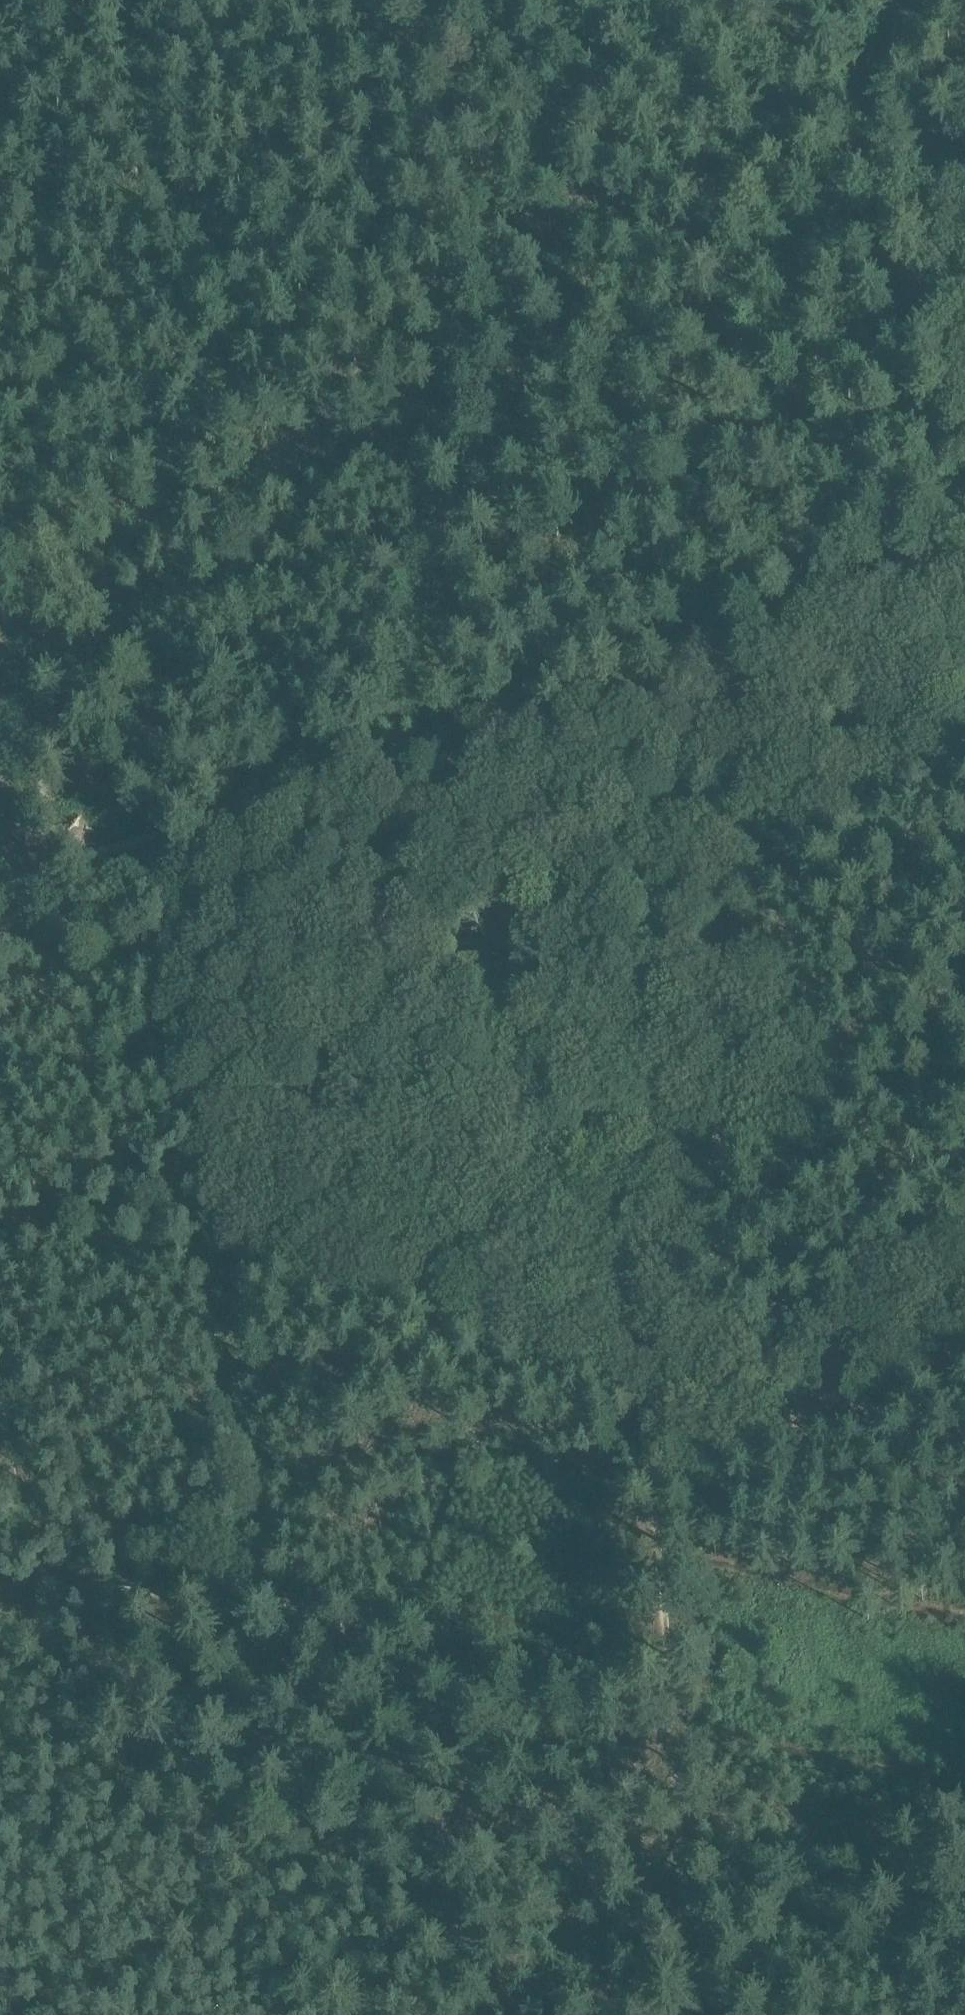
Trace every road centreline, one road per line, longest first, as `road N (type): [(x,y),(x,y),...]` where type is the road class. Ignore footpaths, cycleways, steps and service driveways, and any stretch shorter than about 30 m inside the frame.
road 1 (track): [(543,724),(648,1463),(671,1738)]
road 2 (track): [(671,1738),(132,1574),(40,1594),(0,1370)]
road 3 (track): [(376,0),(543,724)]
road 4 (track): [(70,900),(543,724)]
road 5 (track): [(543,724),(964,573)]
road 6 (track): [(0,627),(70,900)]
road 7 (track): [(671,1738),(693,2014)]

